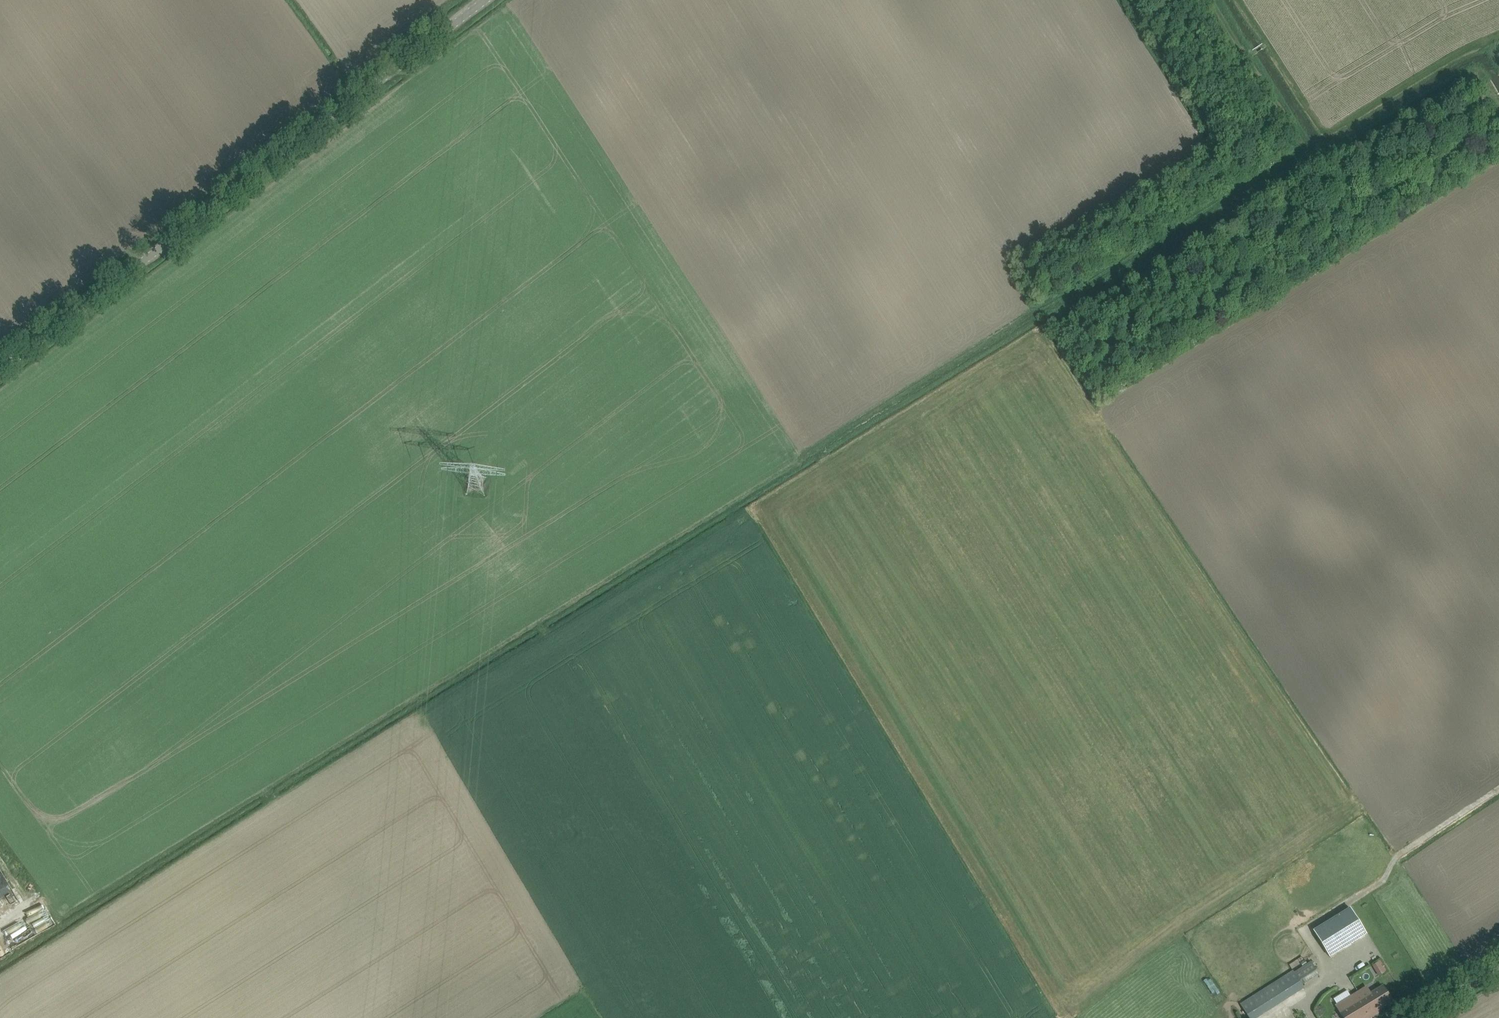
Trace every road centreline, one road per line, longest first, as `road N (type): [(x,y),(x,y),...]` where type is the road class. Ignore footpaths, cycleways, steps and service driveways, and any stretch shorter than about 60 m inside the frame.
road 1 (tertiary): [(0,371),(486,0)]
road 2 (track): [(1498,792),(1398,860),(1386,884),(1304,933)]
road 3 (track): [(1305,141),(1215,0)]

